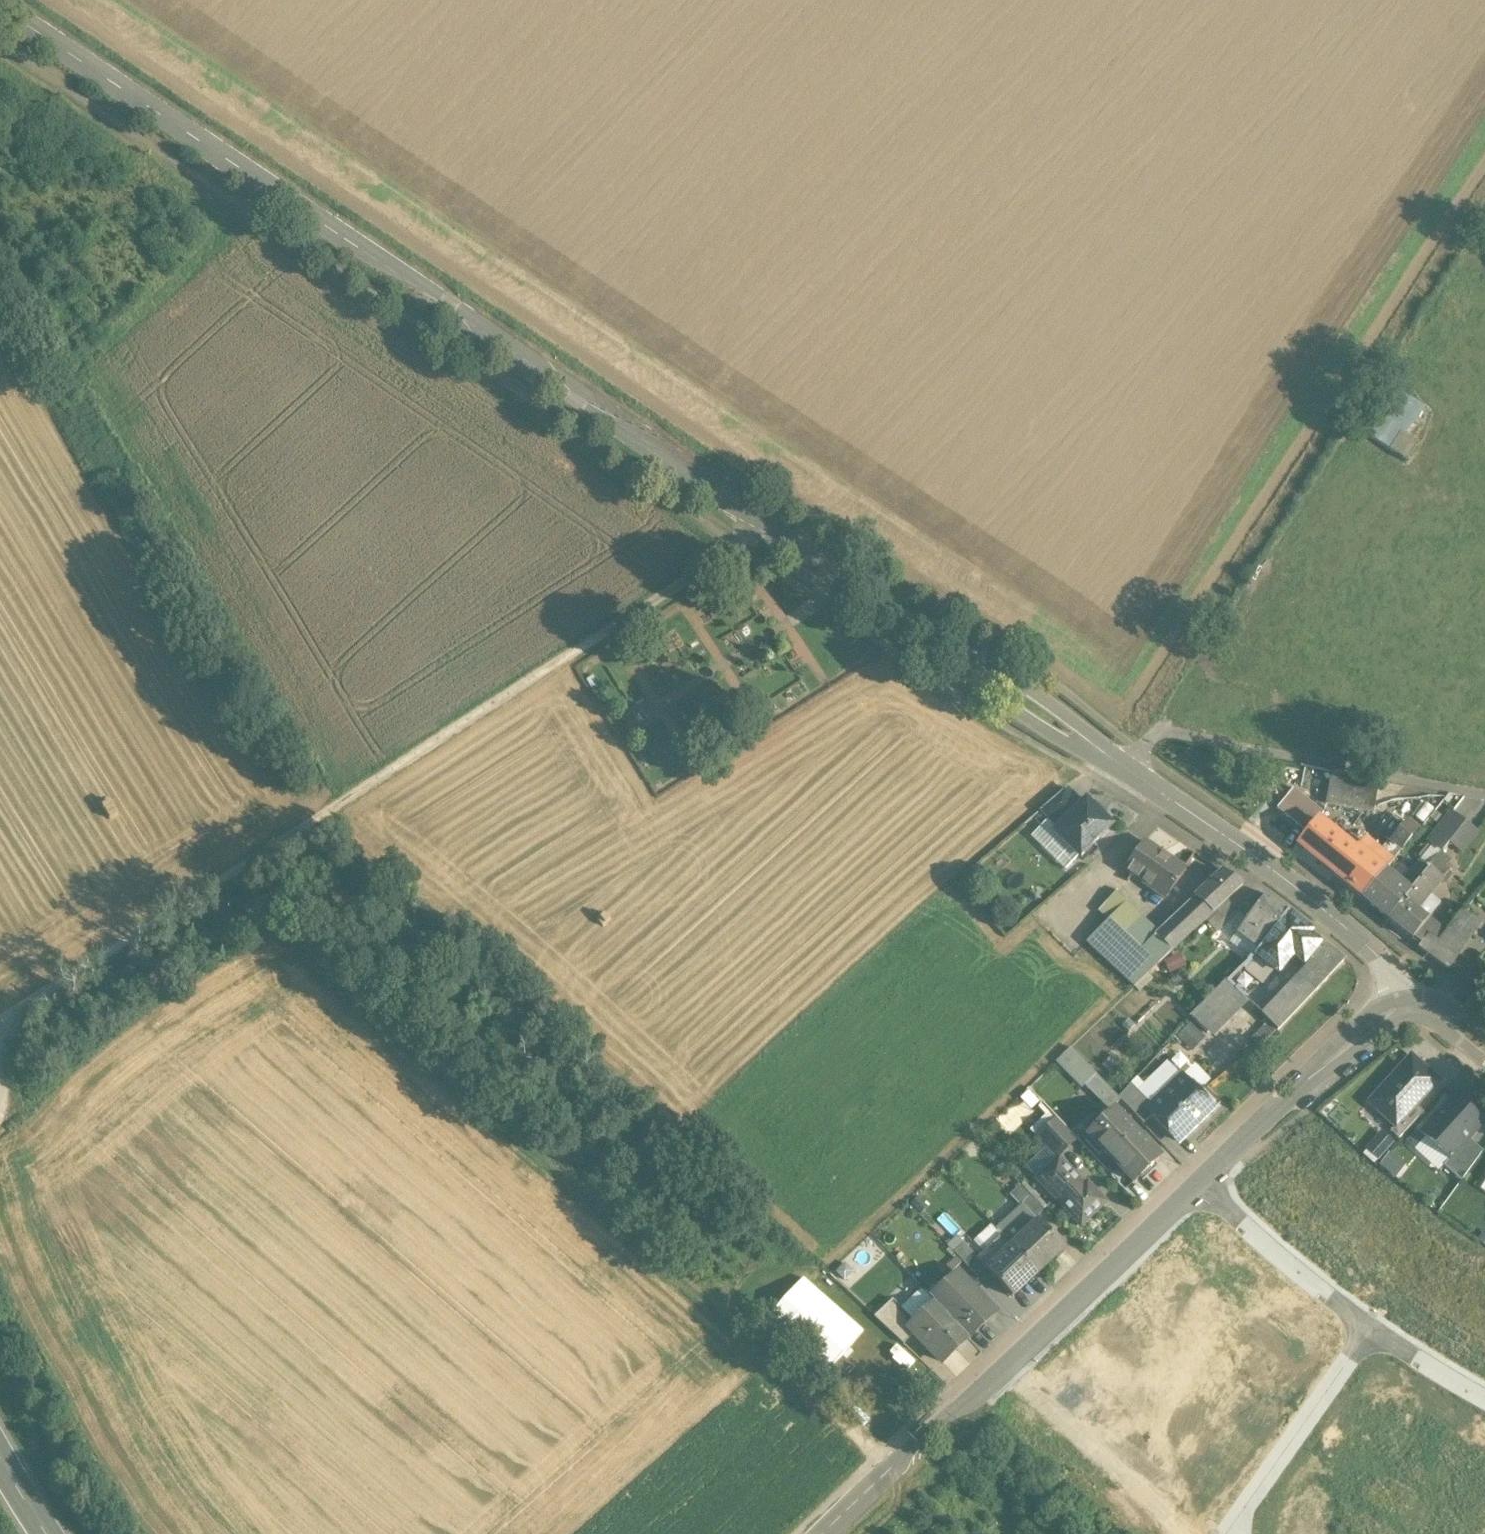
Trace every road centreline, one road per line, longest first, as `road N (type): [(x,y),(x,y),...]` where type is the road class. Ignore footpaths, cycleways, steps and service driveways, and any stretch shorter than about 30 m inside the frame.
road 1 (tertiary): [(0,11),(1122,767),(1353,938),(1377,960),(1403,1012)]
road 2 (track): [(888,1473),(225,877)]
road 3 (track): [(225,877),(763,528)]
road 4 (unclassified): [(1202,1185),(825,1533)]
road 5 (track): [(225,877),(0,1035)]
road 6 (unclassified): [(1403,1012),(1376,1022),(1329,1061),(1202,1185)]
road 7 (residential): [(1370,1324),(1234,1533)]
road 8 (residential): [(1202,1185),(1370,1324)]
road 9 (residential): [(1370,1324),(1484,1396)]

